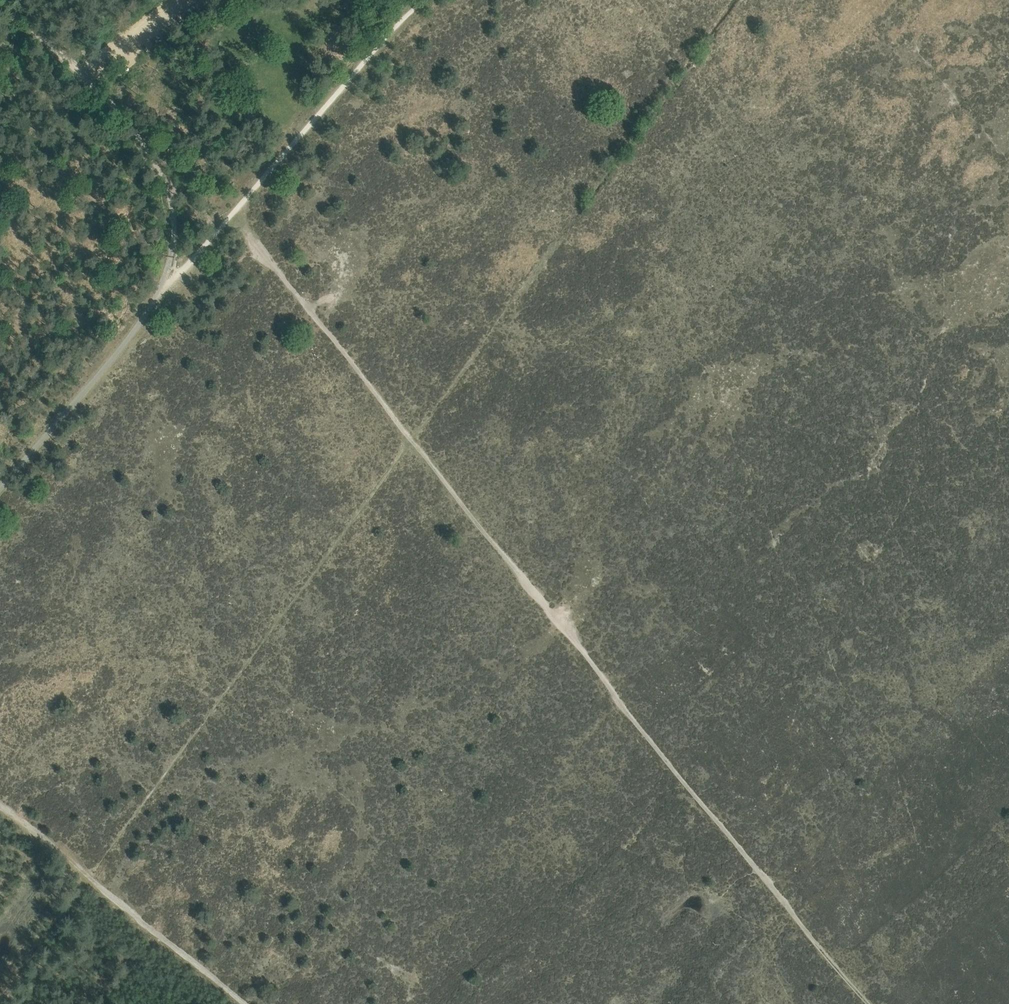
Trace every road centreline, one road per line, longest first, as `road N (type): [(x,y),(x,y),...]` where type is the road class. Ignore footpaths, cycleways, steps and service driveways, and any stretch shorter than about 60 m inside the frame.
road 1 (track): [(235,215),(868,1003)]
road 2 (unclassified): [(170,256),(170,200),(143,144),(4,0)]
road 3 (track): [(0,796),(239,1003)]
road 4 (track): [(426,0),(235,215)]

